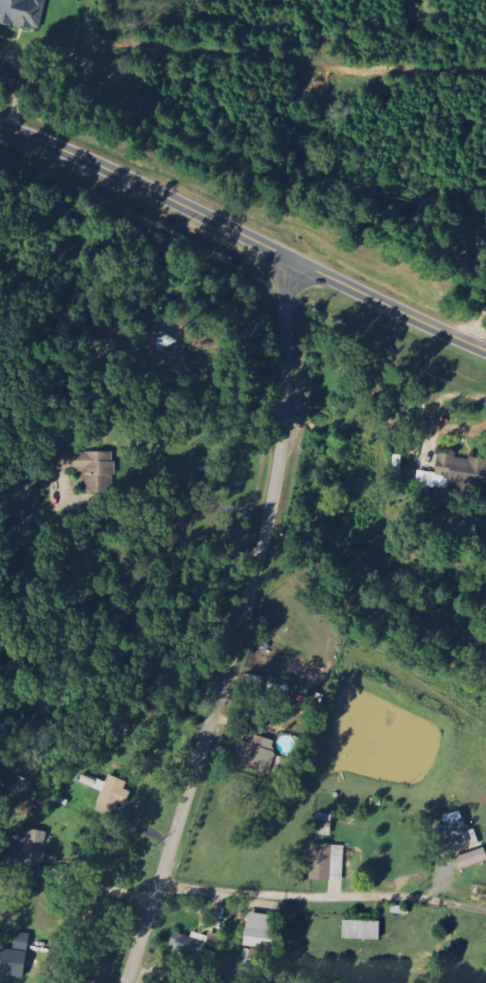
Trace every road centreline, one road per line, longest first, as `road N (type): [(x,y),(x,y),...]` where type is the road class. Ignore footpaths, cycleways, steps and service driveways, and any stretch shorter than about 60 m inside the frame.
road 1 (residential): [(287,255),(284,422),(272,503),(127,982)]
road 2 (tertiary): [(485,349),(94,161),(0,125)]

